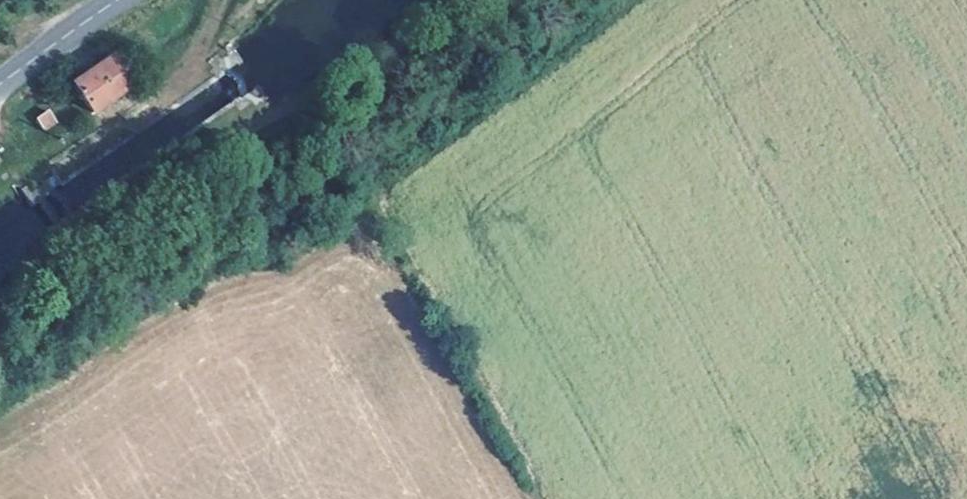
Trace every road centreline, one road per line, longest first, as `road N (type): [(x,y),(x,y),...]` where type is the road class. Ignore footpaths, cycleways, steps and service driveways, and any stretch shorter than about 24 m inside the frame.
road 1 (tertiary): [(115,0),(0,85)]

